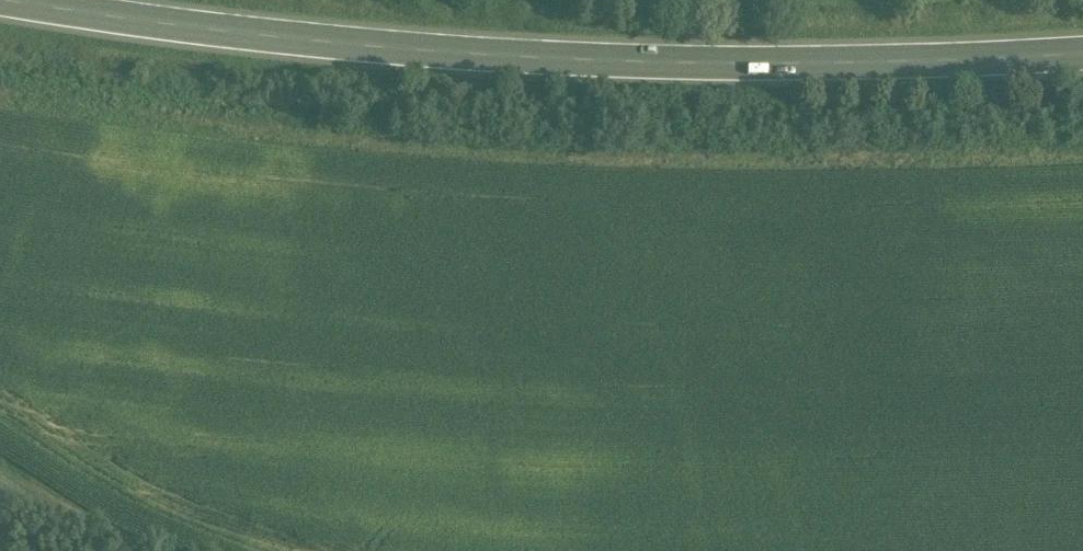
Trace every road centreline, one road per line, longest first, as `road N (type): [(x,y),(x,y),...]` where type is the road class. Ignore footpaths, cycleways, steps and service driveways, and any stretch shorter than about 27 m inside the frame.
road 1 (primary): [(1082,54),(782,65),(493,53),(219,30),(5,0)]
road 2 (unclassified): [(0,481),(181,550)]

